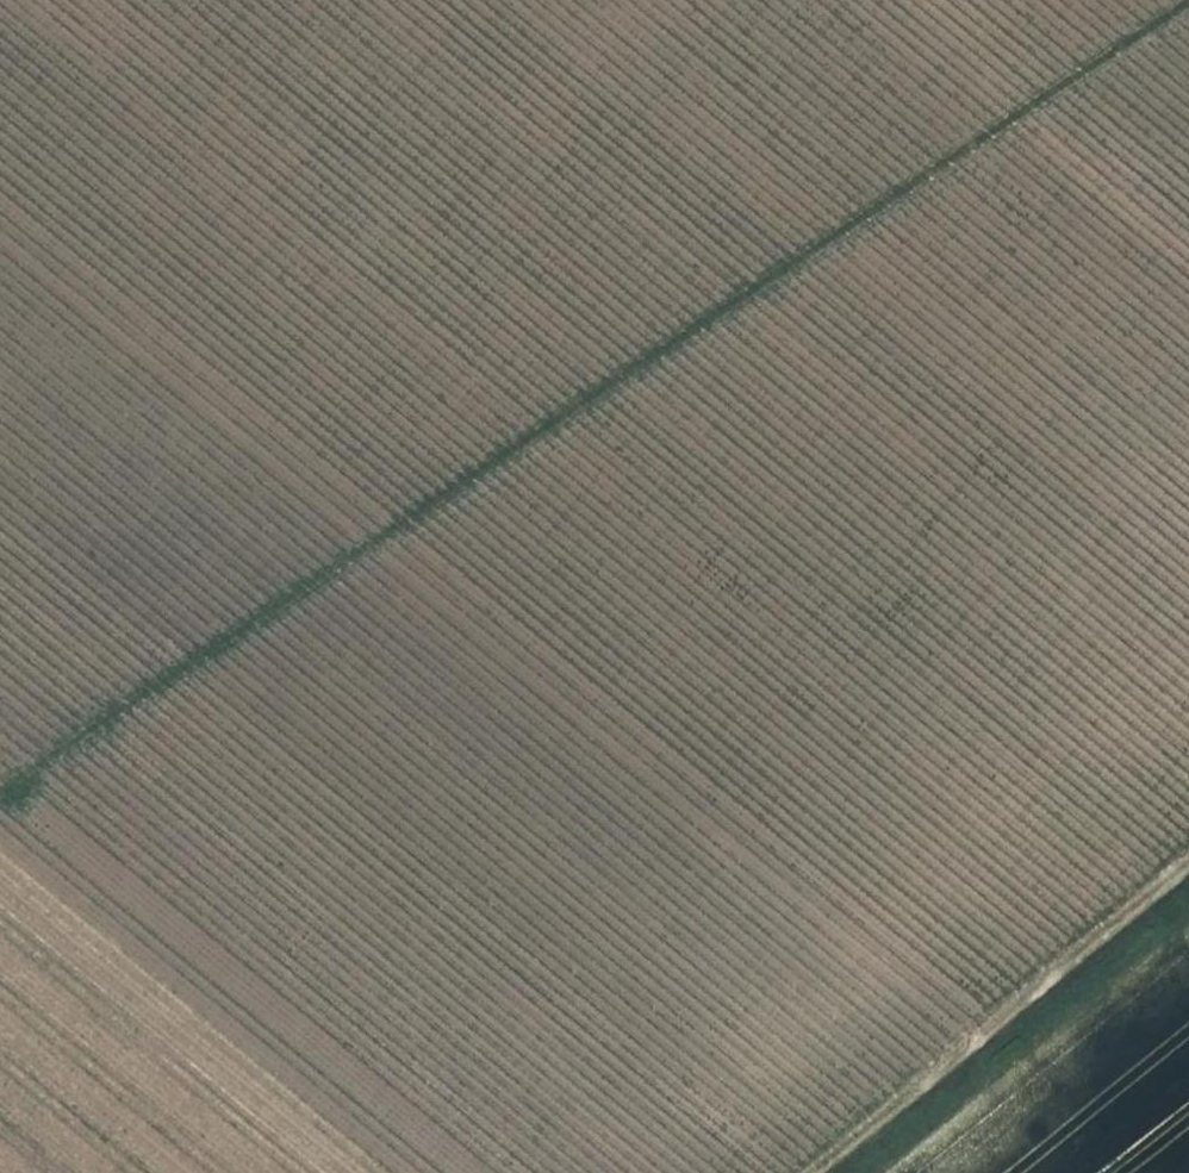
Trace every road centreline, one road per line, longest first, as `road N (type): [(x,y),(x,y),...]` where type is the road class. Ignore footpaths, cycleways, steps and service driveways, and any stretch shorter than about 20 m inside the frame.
road 1 (track): [(0,795),(1188,7)]
road 2 (track): [(1188,862),(811,1172)]

